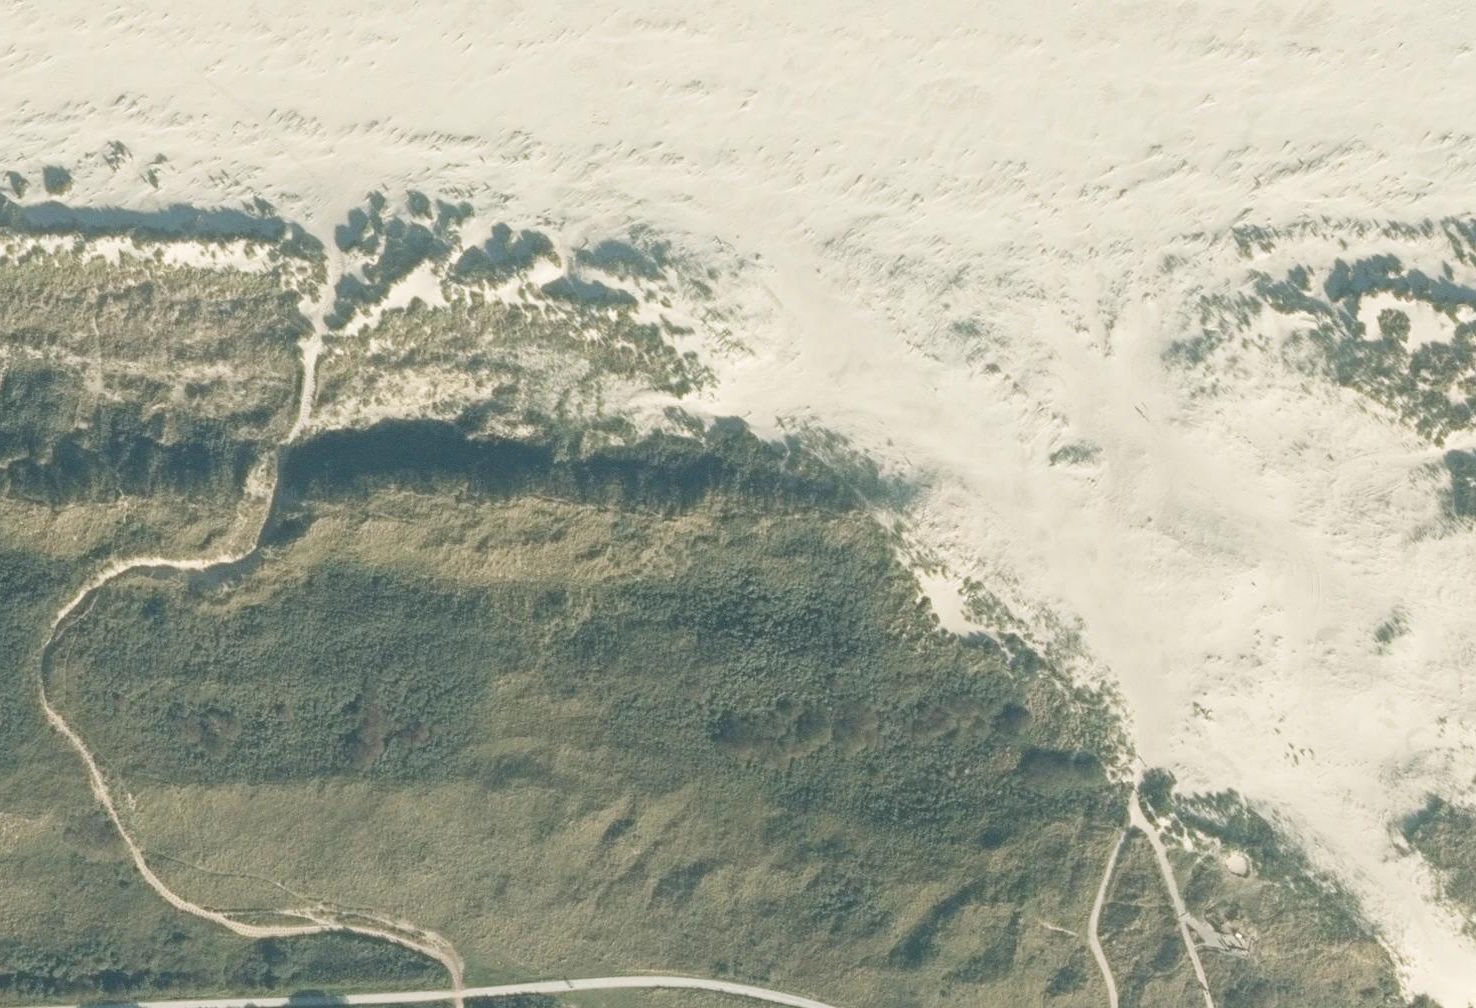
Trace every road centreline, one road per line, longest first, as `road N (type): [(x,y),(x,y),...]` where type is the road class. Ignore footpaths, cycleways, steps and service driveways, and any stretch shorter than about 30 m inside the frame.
road 1 (track): [(1114,1007),(1092,925),(1138,803),(1119,634),(1125,482)]

